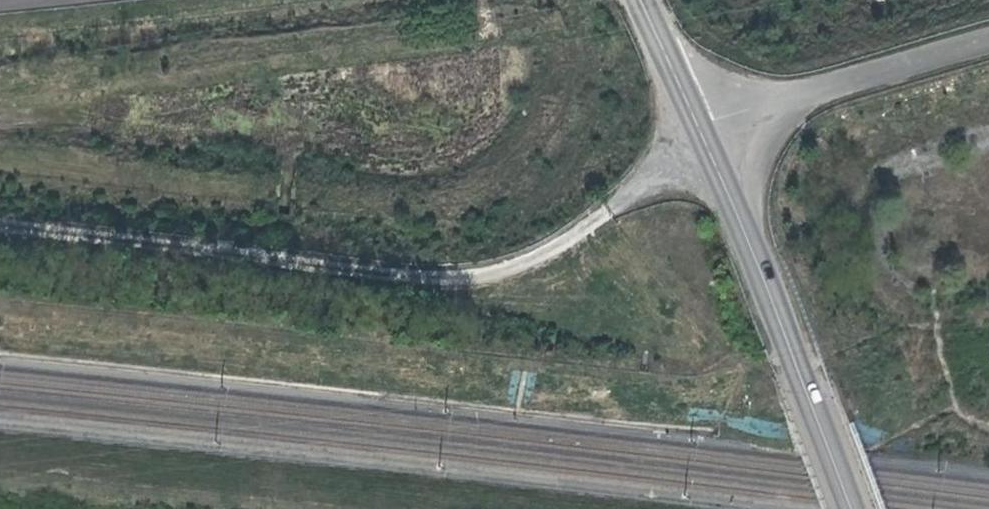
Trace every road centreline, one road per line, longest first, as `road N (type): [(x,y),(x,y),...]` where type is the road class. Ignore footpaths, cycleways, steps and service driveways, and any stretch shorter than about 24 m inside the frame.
road 1 (secondary): [(845,508),(764,278),(646,0)]

